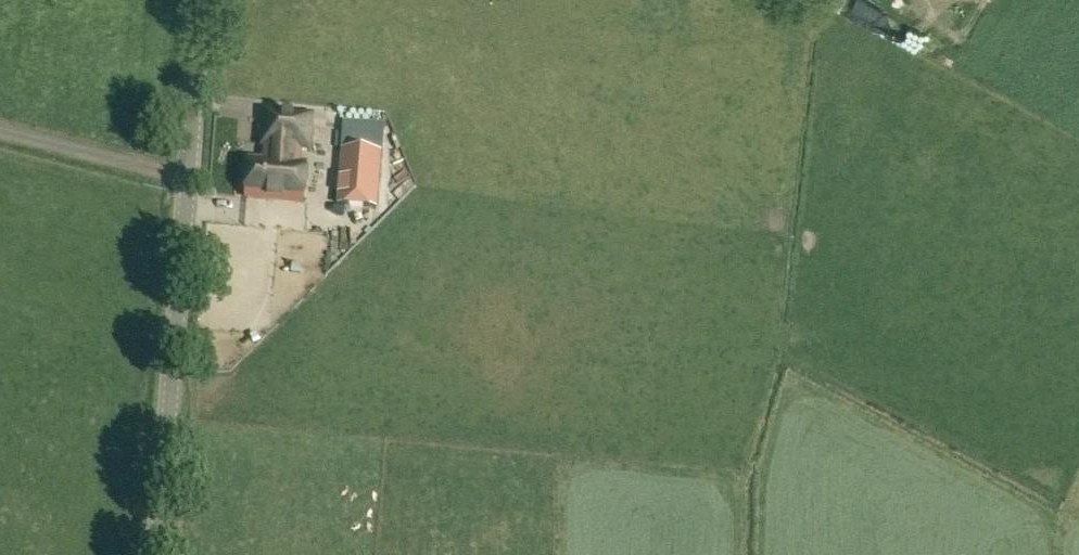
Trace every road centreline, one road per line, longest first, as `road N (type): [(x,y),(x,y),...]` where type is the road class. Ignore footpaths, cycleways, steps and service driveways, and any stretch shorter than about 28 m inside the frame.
road 1 (unclassified): [(156,554),(203,0)]
road 2 (track): [(191,180),(0,130)]

